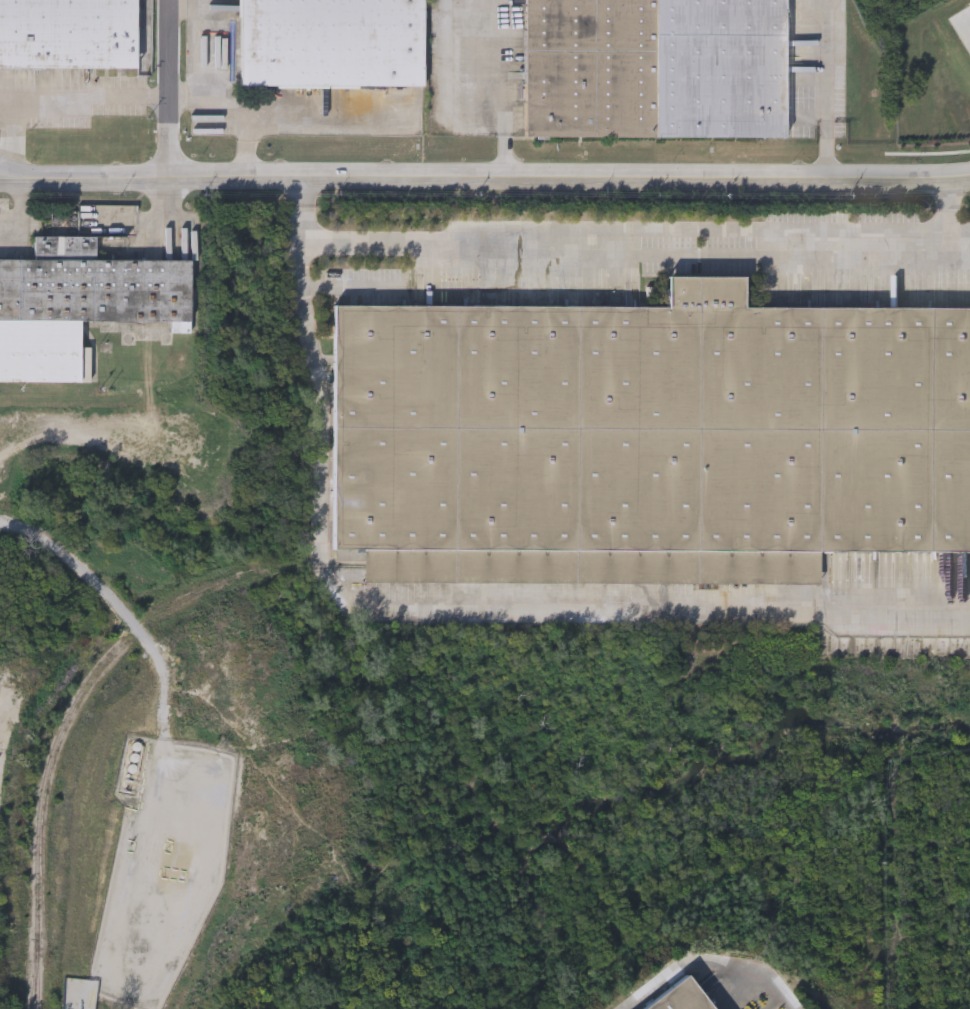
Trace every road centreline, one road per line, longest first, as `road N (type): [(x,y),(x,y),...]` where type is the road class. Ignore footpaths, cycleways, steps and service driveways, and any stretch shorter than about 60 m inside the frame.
road 1 (tertiary): [(19,185),(969,178)]

